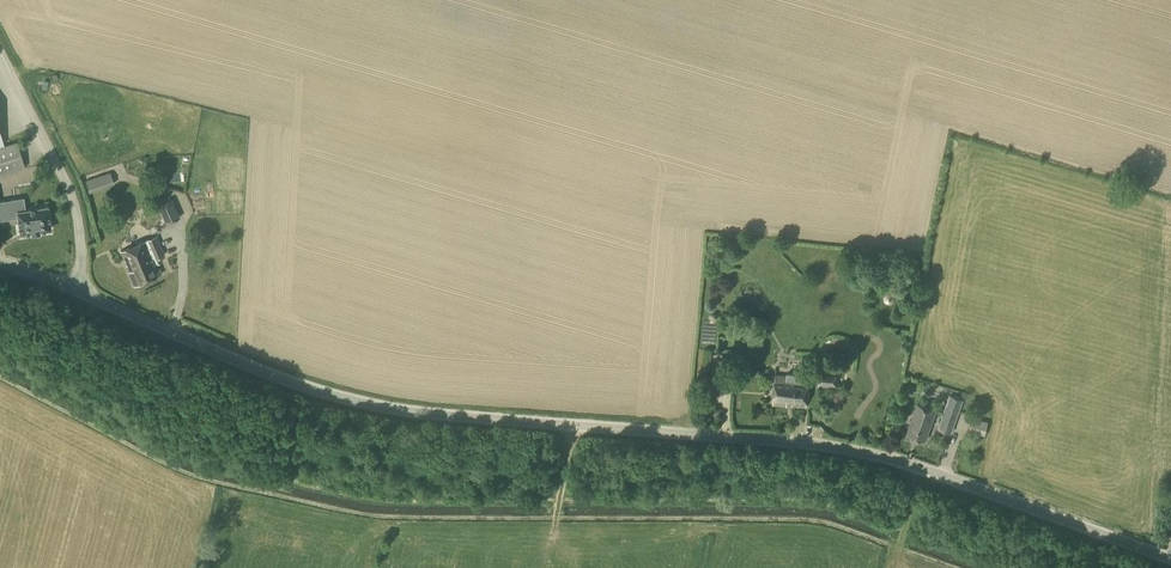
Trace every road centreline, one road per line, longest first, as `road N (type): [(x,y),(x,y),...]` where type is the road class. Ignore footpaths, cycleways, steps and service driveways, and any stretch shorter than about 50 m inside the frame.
road 1 (unclassified): [(1170,558),(849,450),(373,406),(278,378),(79,291)]
road 2 (unclassified): [(79,291),(73,199),(0,52)]

